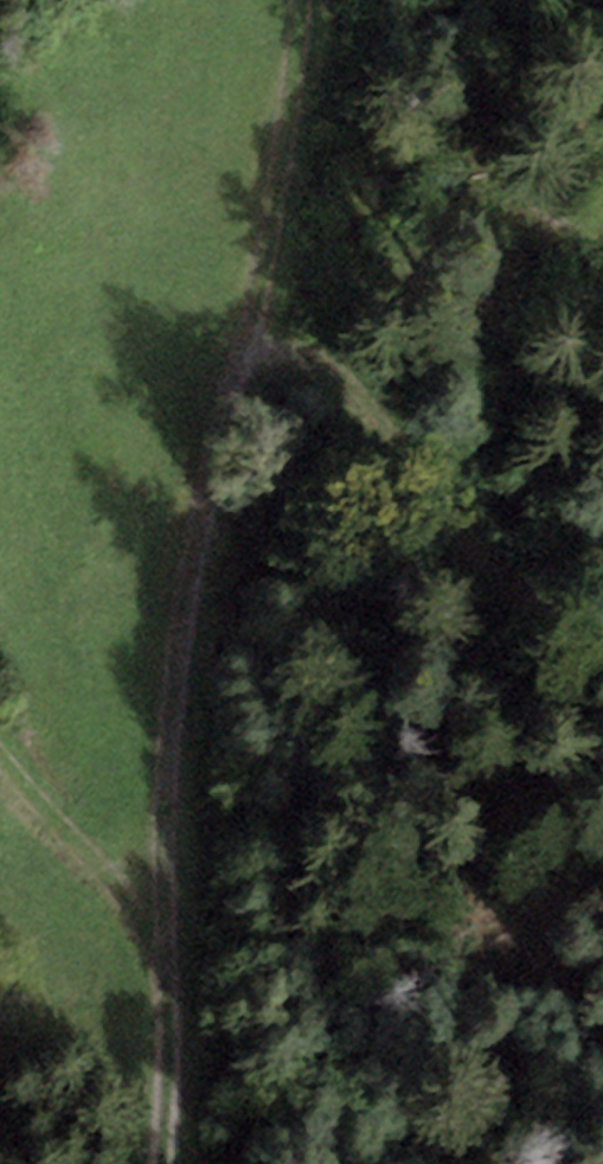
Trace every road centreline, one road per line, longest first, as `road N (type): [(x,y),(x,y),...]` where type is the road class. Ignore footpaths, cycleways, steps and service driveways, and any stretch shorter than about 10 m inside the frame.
road 1 (track): [(163,1163),(170,1018),(166,810),(177,705),(201,528),(250,315),(301,0)]
road 2 (track): [(250,315),(382,421),(529,599),(602,654)]
road 3 (track): [(170,1018),(142,918),(0,759)]

